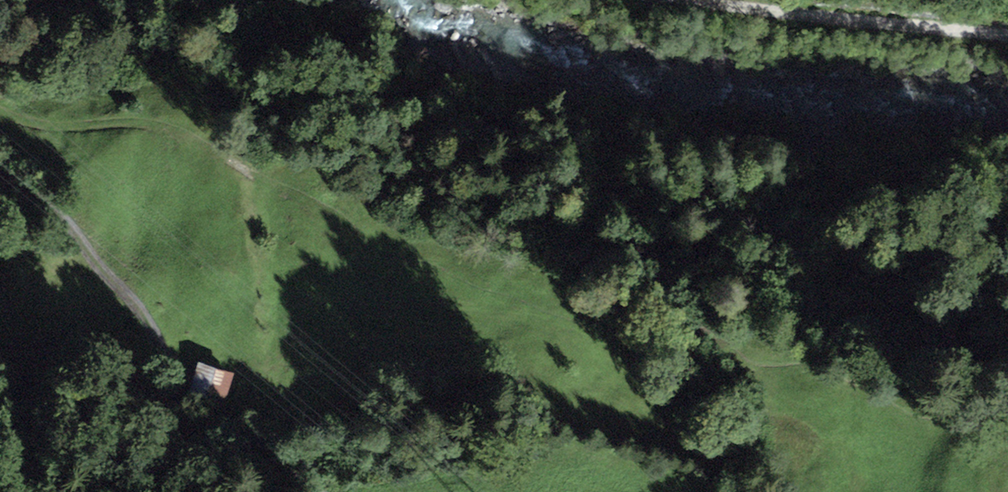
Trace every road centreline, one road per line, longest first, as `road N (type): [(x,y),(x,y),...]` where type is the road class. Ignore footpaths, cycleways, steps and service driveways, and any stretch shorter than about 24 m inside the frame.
road 1 (track): [(1007,439),(876,385),(379,254),(336,211),(137,123),(41,122),(0,108)]
road 2 (track): [(310,491),(177,414),(169,401),(168,362),(136,310),(62,218),(0,175)]
road 3 (track): [(1007,37),(686,0)]

